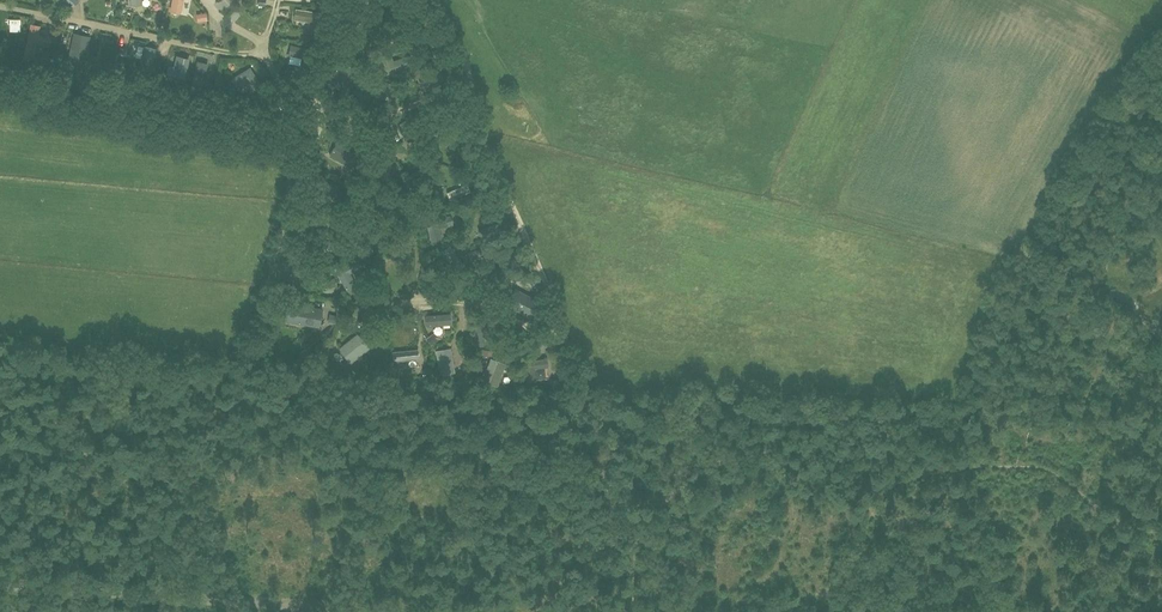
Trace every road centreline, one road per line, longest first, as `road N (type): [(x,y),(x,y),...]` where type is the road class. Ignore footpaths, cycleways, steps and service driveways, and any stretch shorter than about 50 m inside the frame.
road 1 (unclassified): [(390,611),(0,585)]
road 2 (track): [(1046,258),(1161,343)]

